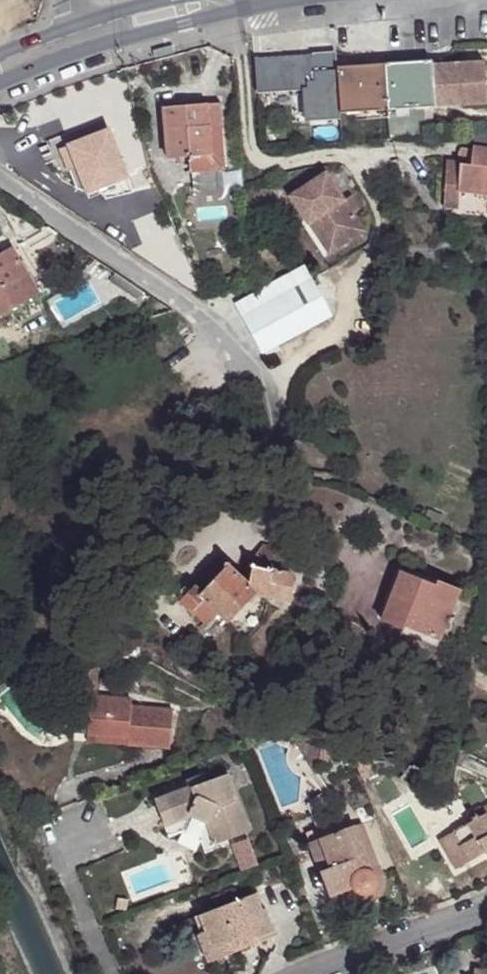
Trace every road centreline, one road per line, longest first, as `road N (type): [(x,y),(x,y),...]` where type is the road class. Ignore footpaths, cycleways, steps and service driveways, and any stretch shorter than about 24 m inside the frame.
road 1 (residential): [(311,973),(486,906)]
road 2 (secondary): [(91,48),(270,0)]
road 3 (residential): [(107,973),(64,861),(105,843)]

